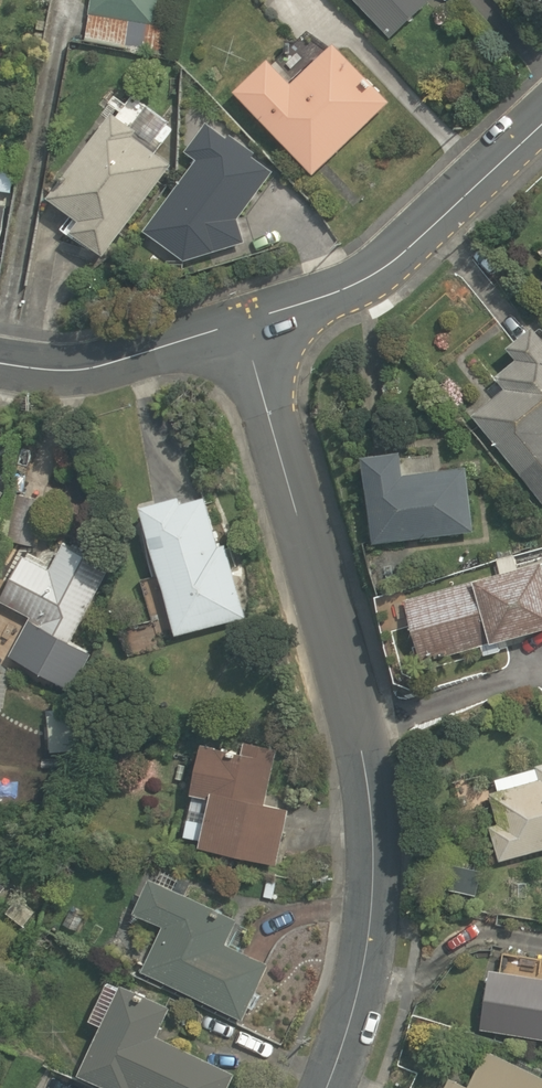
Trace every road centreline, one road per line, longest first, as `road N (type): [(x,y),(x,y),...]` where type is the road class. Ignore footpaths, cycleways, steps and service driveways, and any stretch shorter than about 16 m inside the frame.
road 1 (residential): [(238,327),(301,526),(369,789),(371,888),(359,984),(328,1087)]
road 2 (tertiary): [(541,134),(404,257),(238,327)]
road 3 (tertiary): [(238,327),(100,364),(0,363)]

